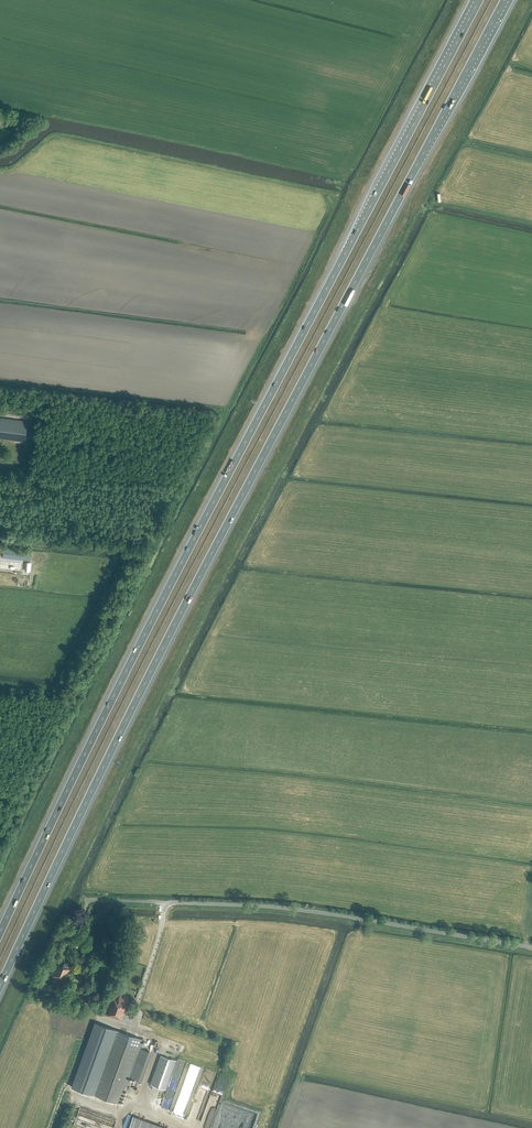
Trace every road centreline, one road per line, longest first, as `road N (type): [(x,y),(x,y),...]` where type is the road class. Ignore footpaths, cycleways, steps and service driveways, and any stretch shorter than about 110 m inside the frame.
road 1 (motorway): [(0,985),(150,673),(504,0)]
road 2 (motorway): [(479,0),(156,613),(0,933)]
road 3 (unclassified): [(531,946),(252,905),(91,900)]

